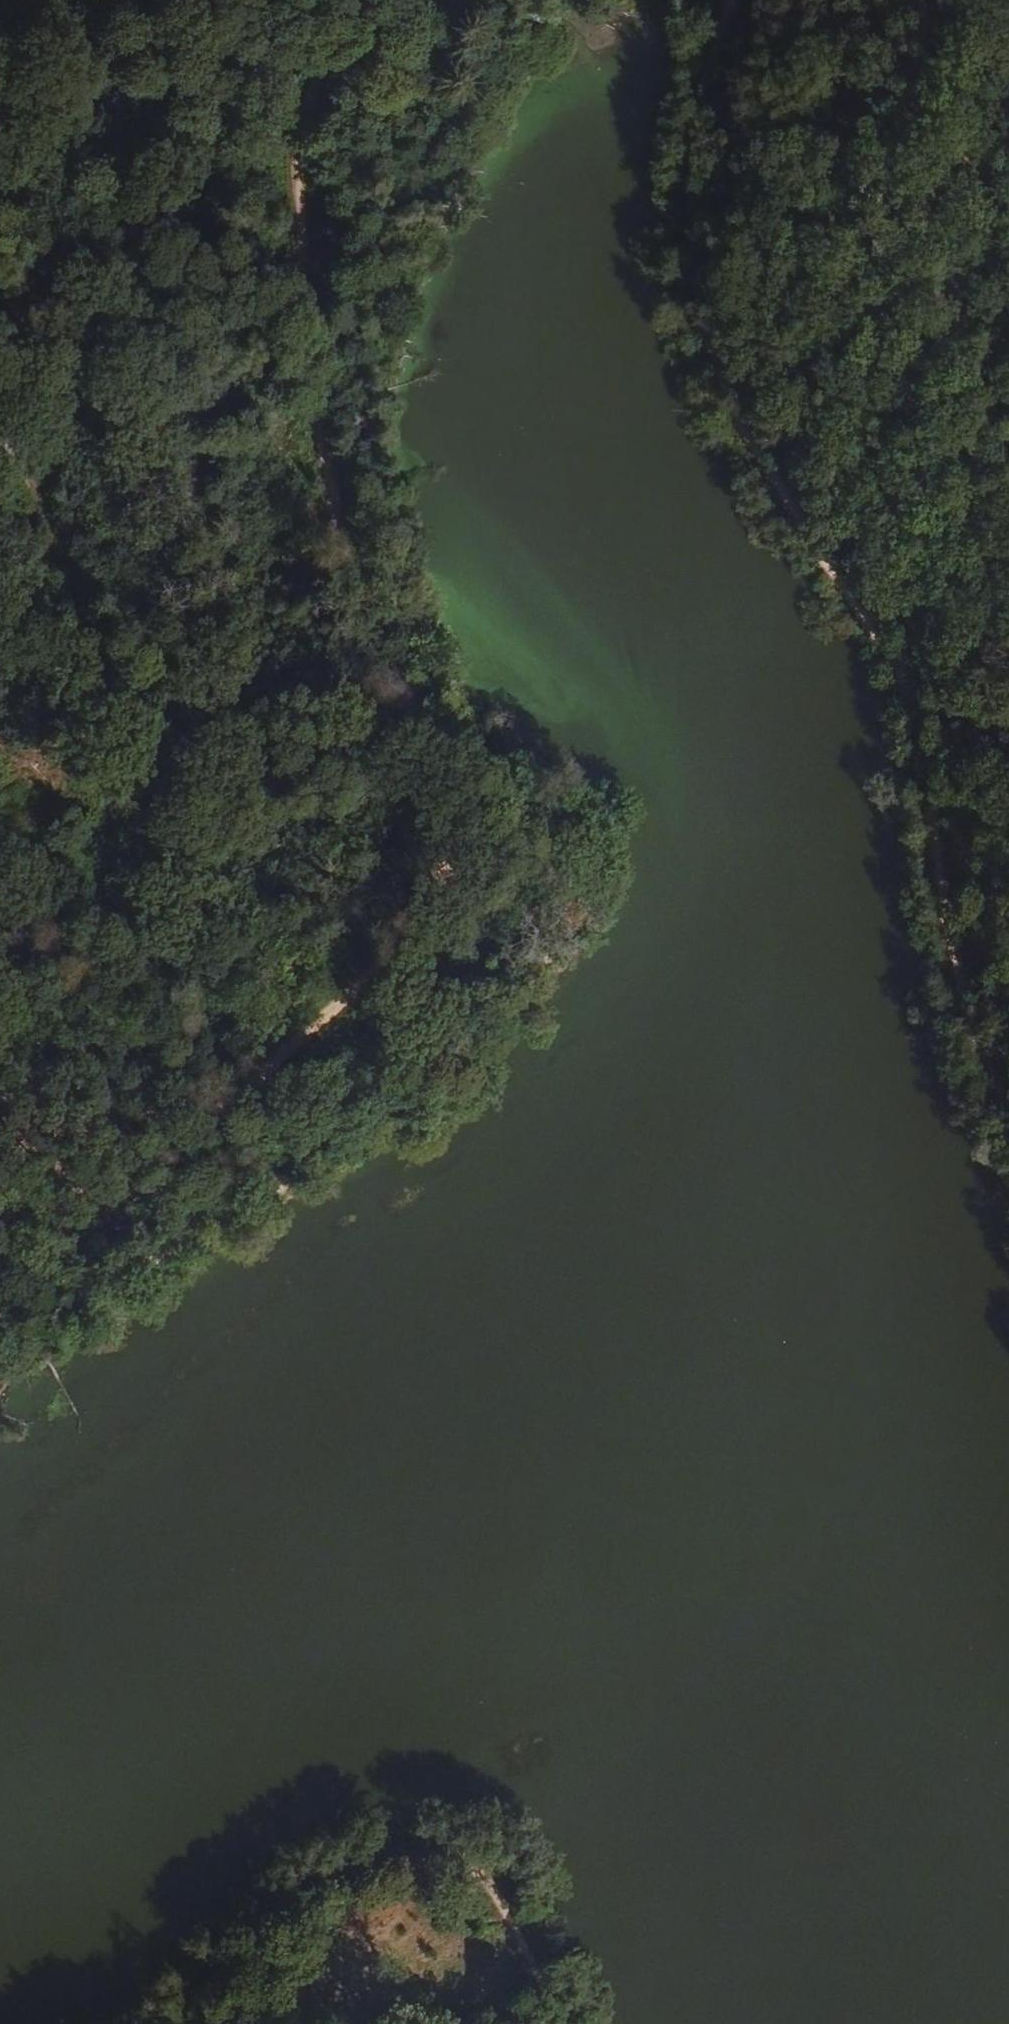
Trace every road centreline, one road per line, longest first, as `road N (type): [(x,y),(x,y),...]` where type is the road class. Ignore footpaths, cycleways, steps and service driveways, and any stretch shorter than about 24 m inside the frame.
road 1 (track): [(0,1310),(221,1105),(412,906),(439,826),(436,794),(370,648),(349,573),(305,280),(300,137),(318,79),(385,0)]
road 2 (track): [(722,0),(708,35),(680,210),(695,304),(743,424),(931,723),(941,880),(1008,1112)]
road 3 (track): [(185,2023),(296,1909),(375,1871),(447,1881),(520,1926),(542,2023)]

